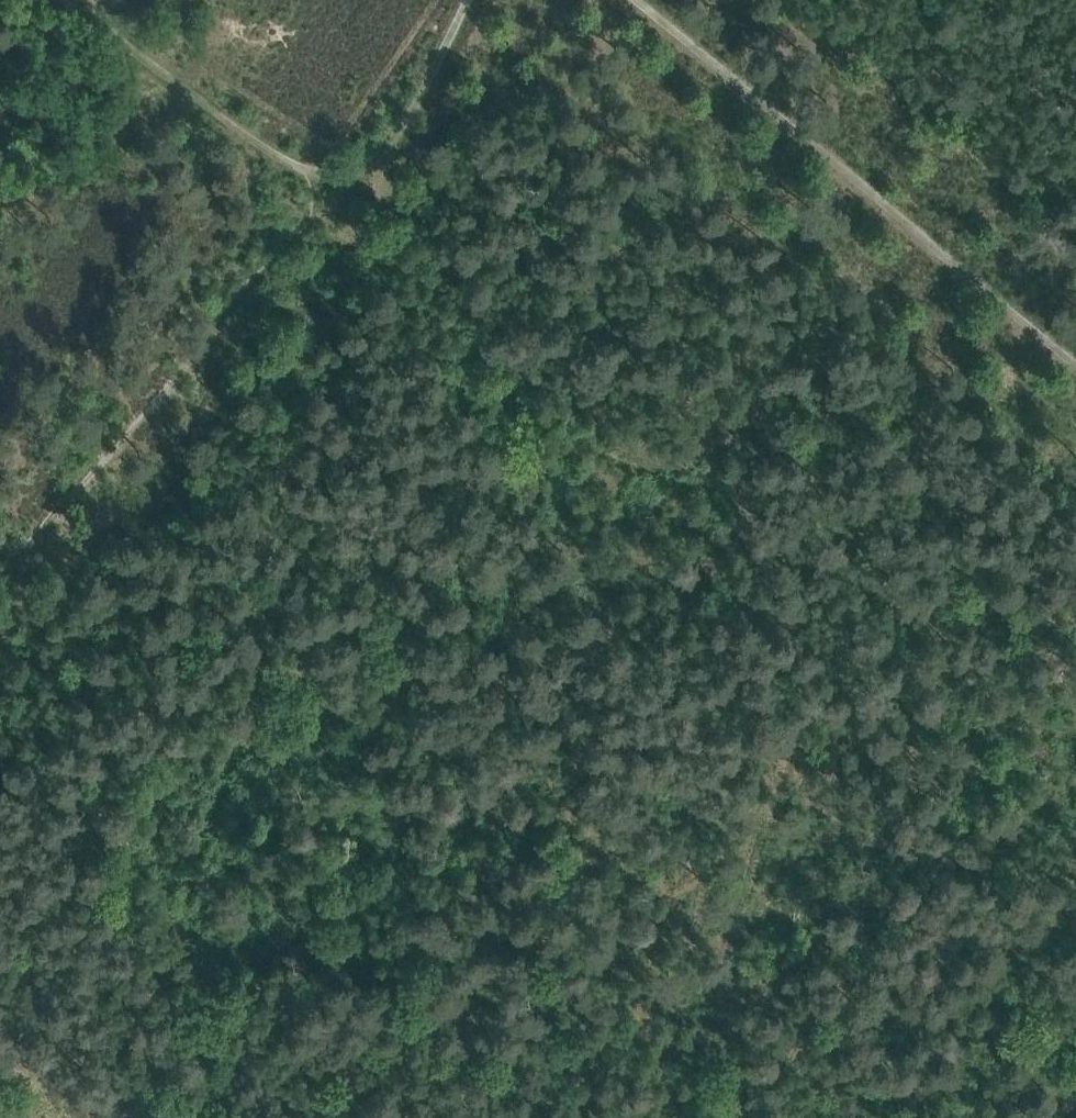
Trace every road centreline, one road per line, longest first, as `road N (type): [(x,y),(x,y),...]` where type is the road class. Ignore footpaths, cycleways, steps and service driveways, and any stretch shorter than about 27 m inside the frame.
road 1 (track): [(0,592),(400,123),(451,53),(476,0)]
road 2 (track): [(626,0),(1075,365)]
road 3 (track): [(370,156),(328,158),(133,65),(73,0)]

